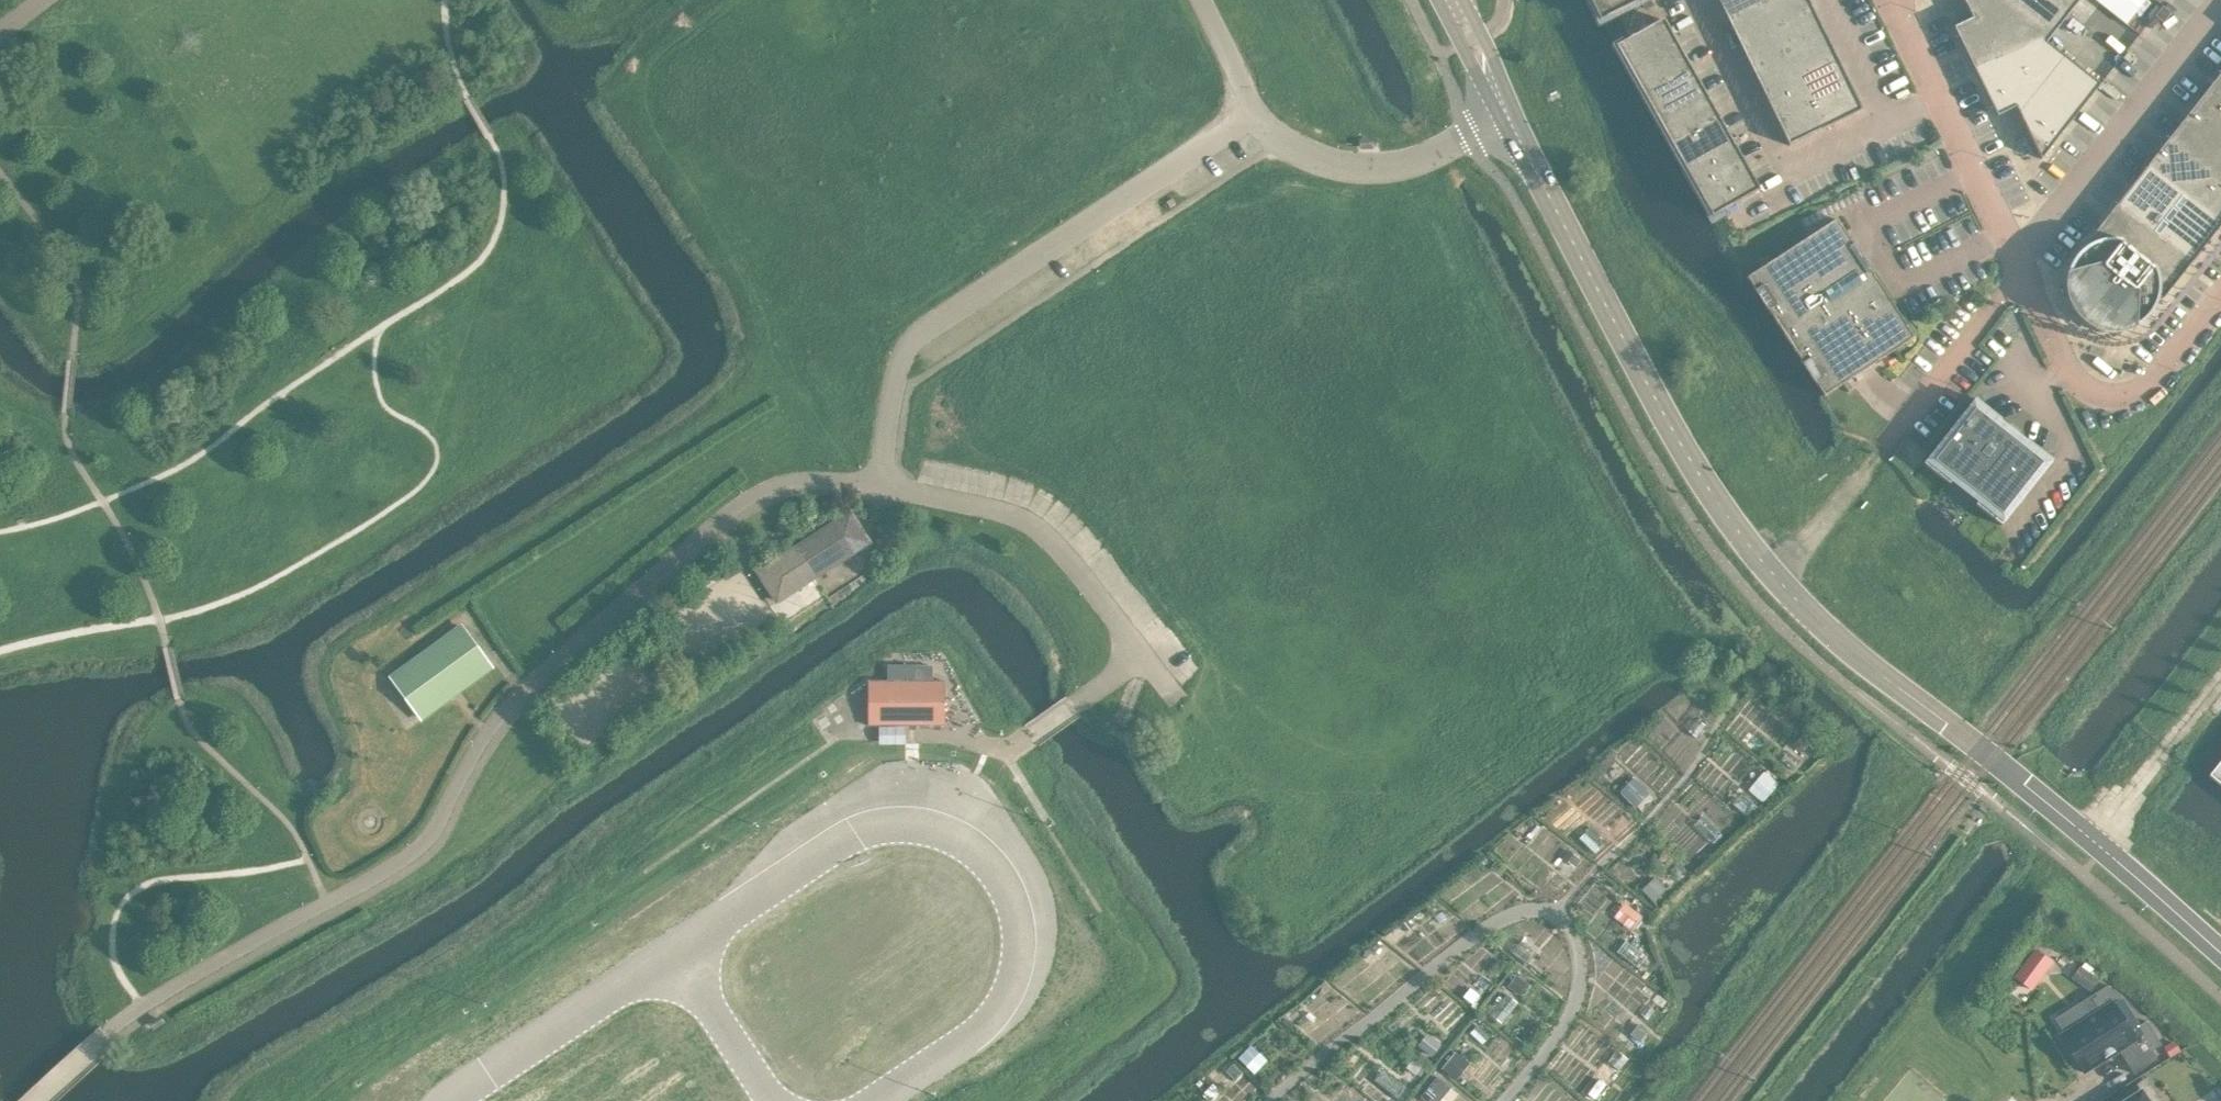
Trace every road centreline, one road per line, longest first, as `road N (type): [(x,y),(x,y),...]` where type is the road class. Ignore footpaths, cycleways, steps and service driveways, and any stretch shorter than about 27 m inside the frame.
road 1 (tertiary): [(2220,948),(1992,758),(1845,650),(1778,586),(1671,431),(1508,115)]
road 2 (unclassified): [(1179,701),(1056,538),(999,508),(878,481),(895,375),(919,331),(1256,112)]
road 3 (unclassified): [(1940,100),(1786,177),(1690,0)]
road 4 (unclassified): [(2220,5),(2019,262)]
road 5 (unclassified): [(2220,299),(2146,389),(2115,398),(2086,390),(2062,364),(2019,262)]
road 6 (unclassified): [(1256,112),(1303,152),(1365,166),(1397,166),(1508,115)]
road 7 (unclassified): [(2019,262),(1879,446)]
road 8 (unclassified): [(2019,262),(1940,100)]
road 9 (tertiary): [(1447,0),(1508,115)]
road 10 (unclassified): [(1256,112),(1202,0)]

